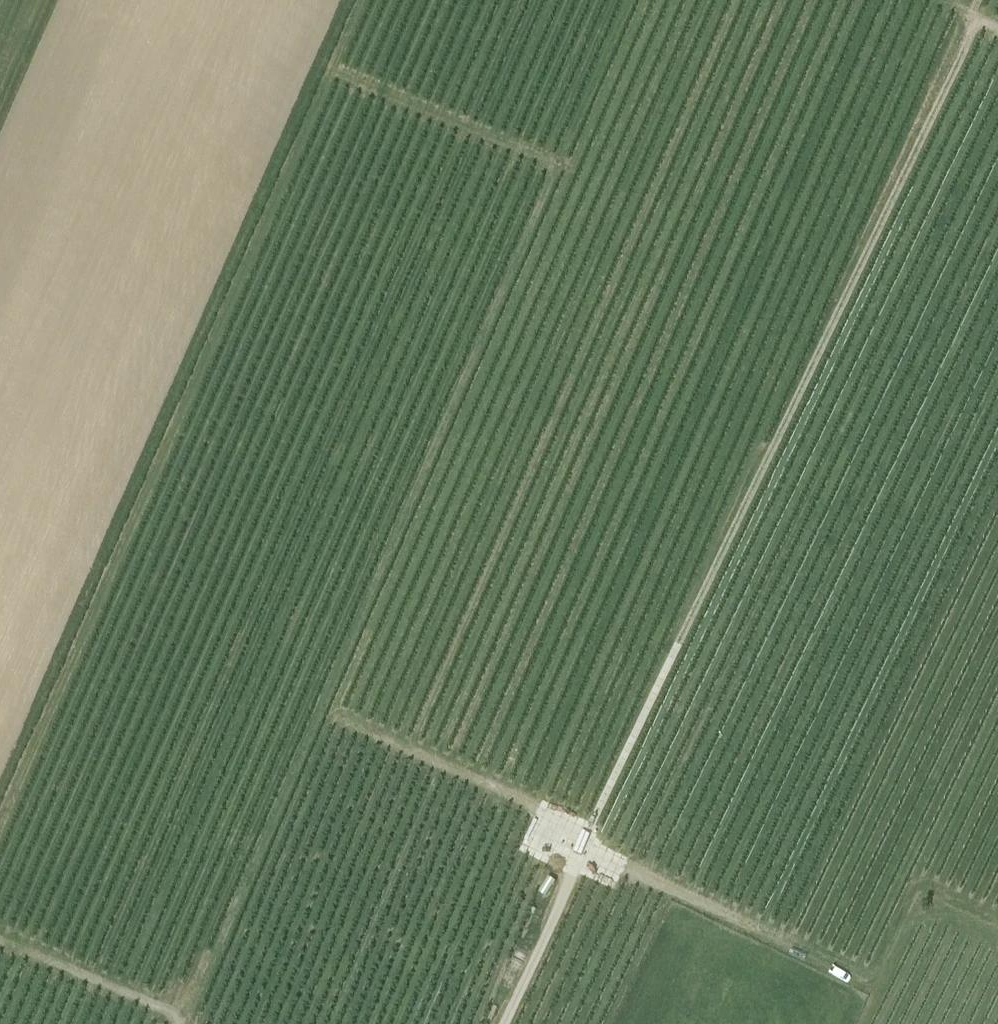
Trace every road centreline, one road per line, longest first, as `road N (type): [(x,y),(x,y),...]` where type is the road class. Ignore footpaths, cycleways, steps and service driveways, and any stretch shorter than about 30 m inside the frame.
road 1 (track): [(330,75),(551,164),(551,173),(327,712),(181,1023)]
road 2 (track): [(997,30),(972,18),(583,849),(537,807)]
road 3 (track): [(363,0),(0,825)]
road 4 (track): [(625,868),(873,986),(916,892),(997,934)]
road 5 (track): [(625,868),(583,849),(504,1023)]
road 6 (track): [(327,712),(537,807)]
road 7 (track): [(0,941),(173,1012),(178,1023)]

